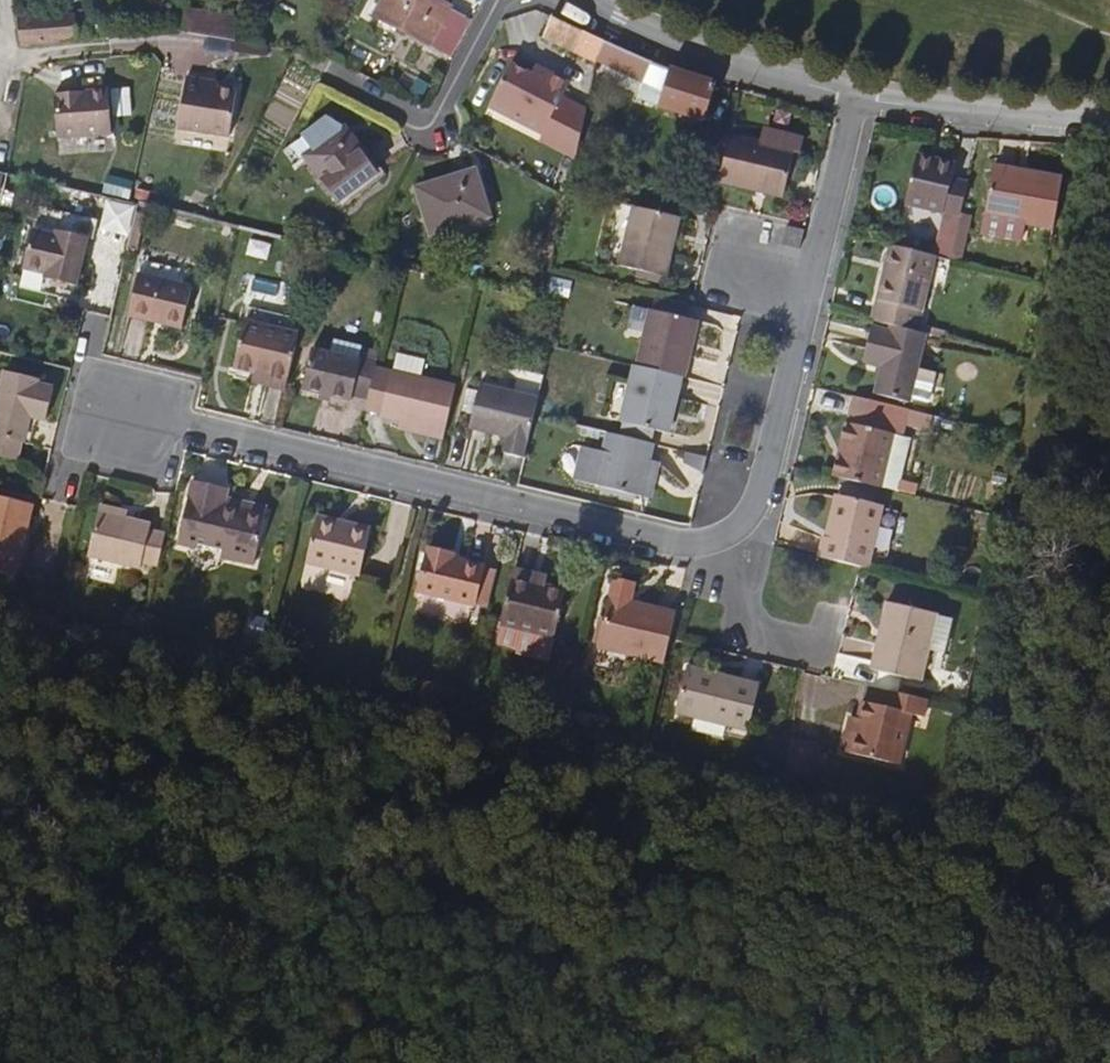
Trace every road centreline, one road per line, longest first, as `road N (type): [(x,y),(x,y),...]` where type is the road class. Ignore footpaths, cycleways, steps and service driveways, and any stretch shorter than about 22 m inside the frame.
road 1 (residential): [(854,96),(759,490),(741,522),(721,534),(667,542),(119,413)]
road 2 (residential): [(854,96),(683,51),(585,0)]
road 3 (residential): [(1109,121),(854,96)]
road 4 (residential): [(500,0),(434,124)]

